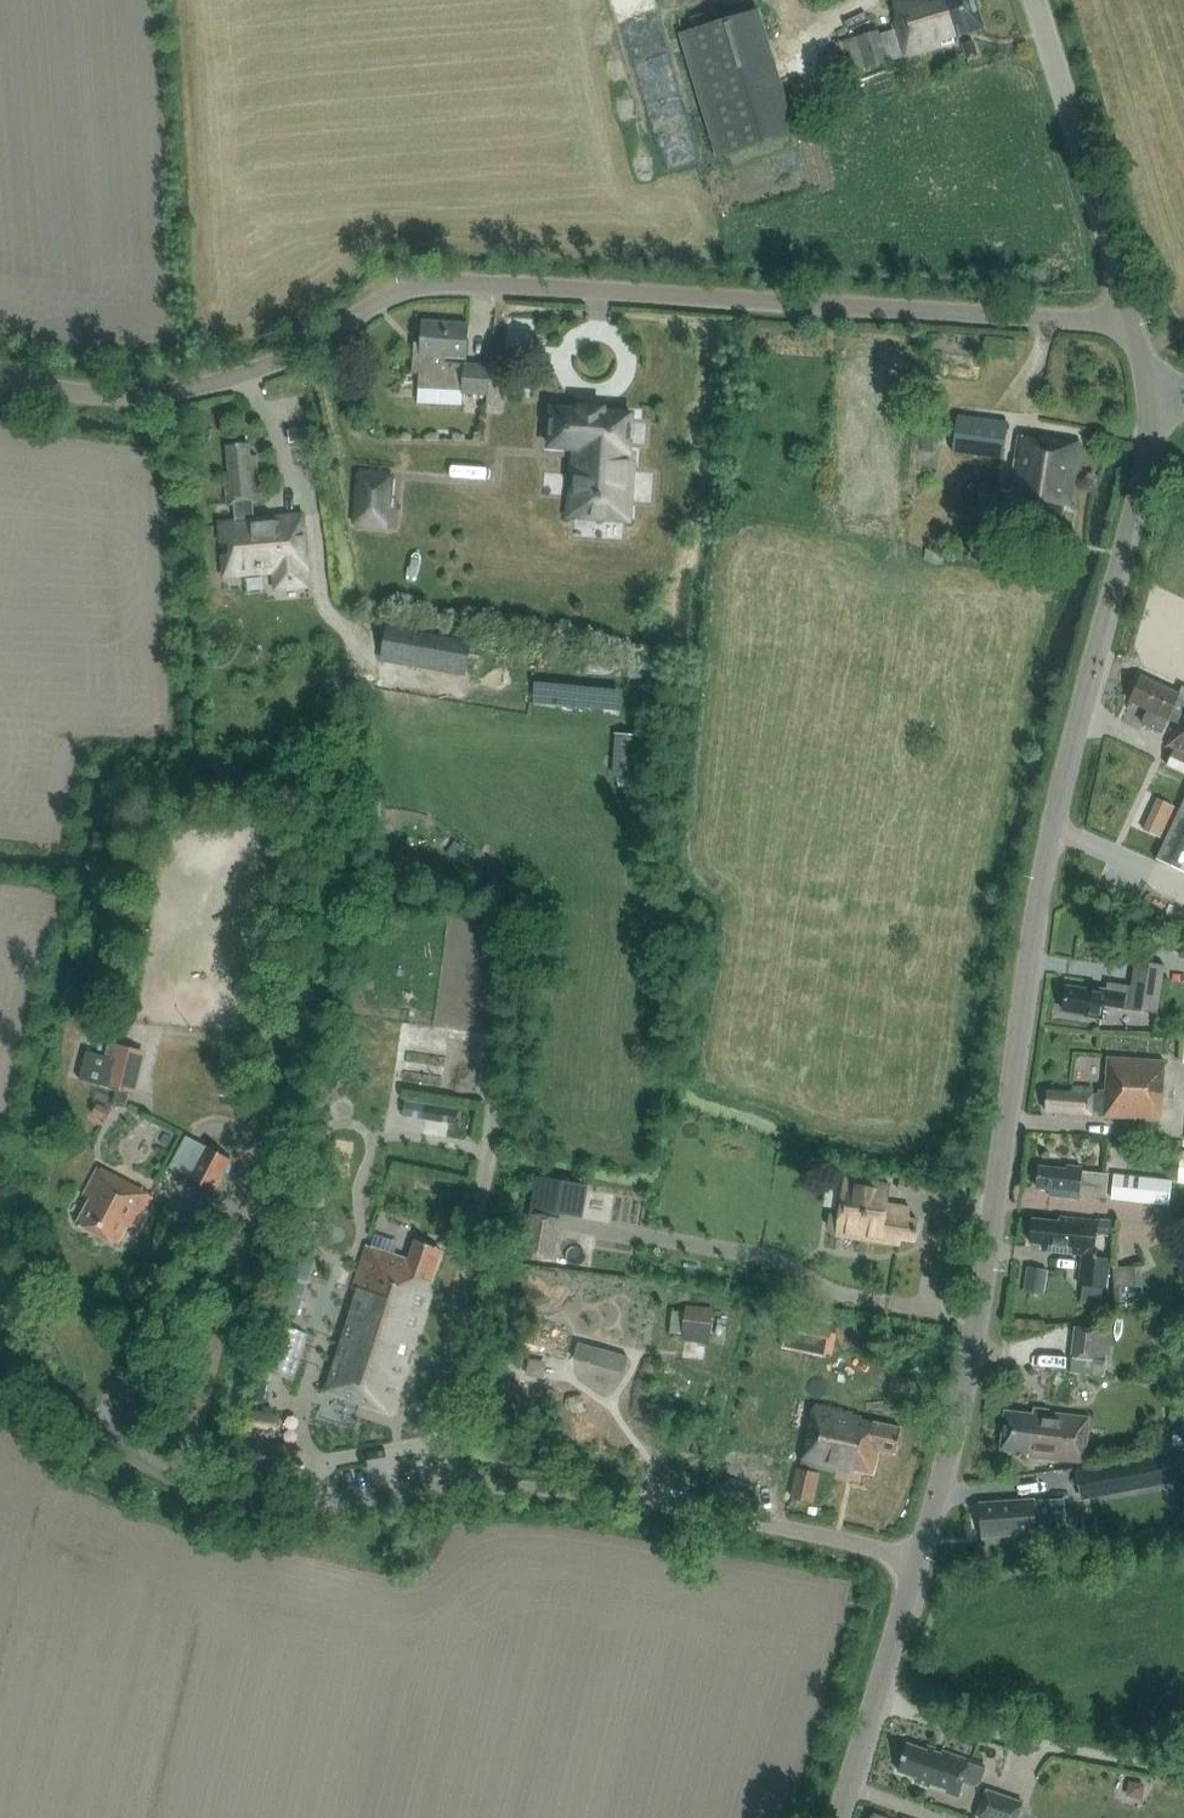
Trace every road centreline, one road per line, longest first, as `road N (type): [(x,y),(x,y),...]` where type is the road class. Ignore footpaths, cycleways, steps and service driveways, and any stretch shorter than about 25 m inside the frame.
road 1 (unclassified): [(921,1556),(955,1456),(1001,1245),(1068,793),(1153,440),(1154,406)]
road 2 (unclassified): [(0,377),(80,395),(207,383),(274,364),(375,302),(450,287),(1137,325)]
road 3 (unclassified): [(921,1556),(562,1488),(430,1488),(289,1505),(226,1499),(136,1460),(0,1357)]
road 4 (unclassified): [(1137,325),(1038,0)]
road 5 (track): [(186,1483),(261,1158)]
road 6 (unclassified): [(841,1817),(921,1556)]

